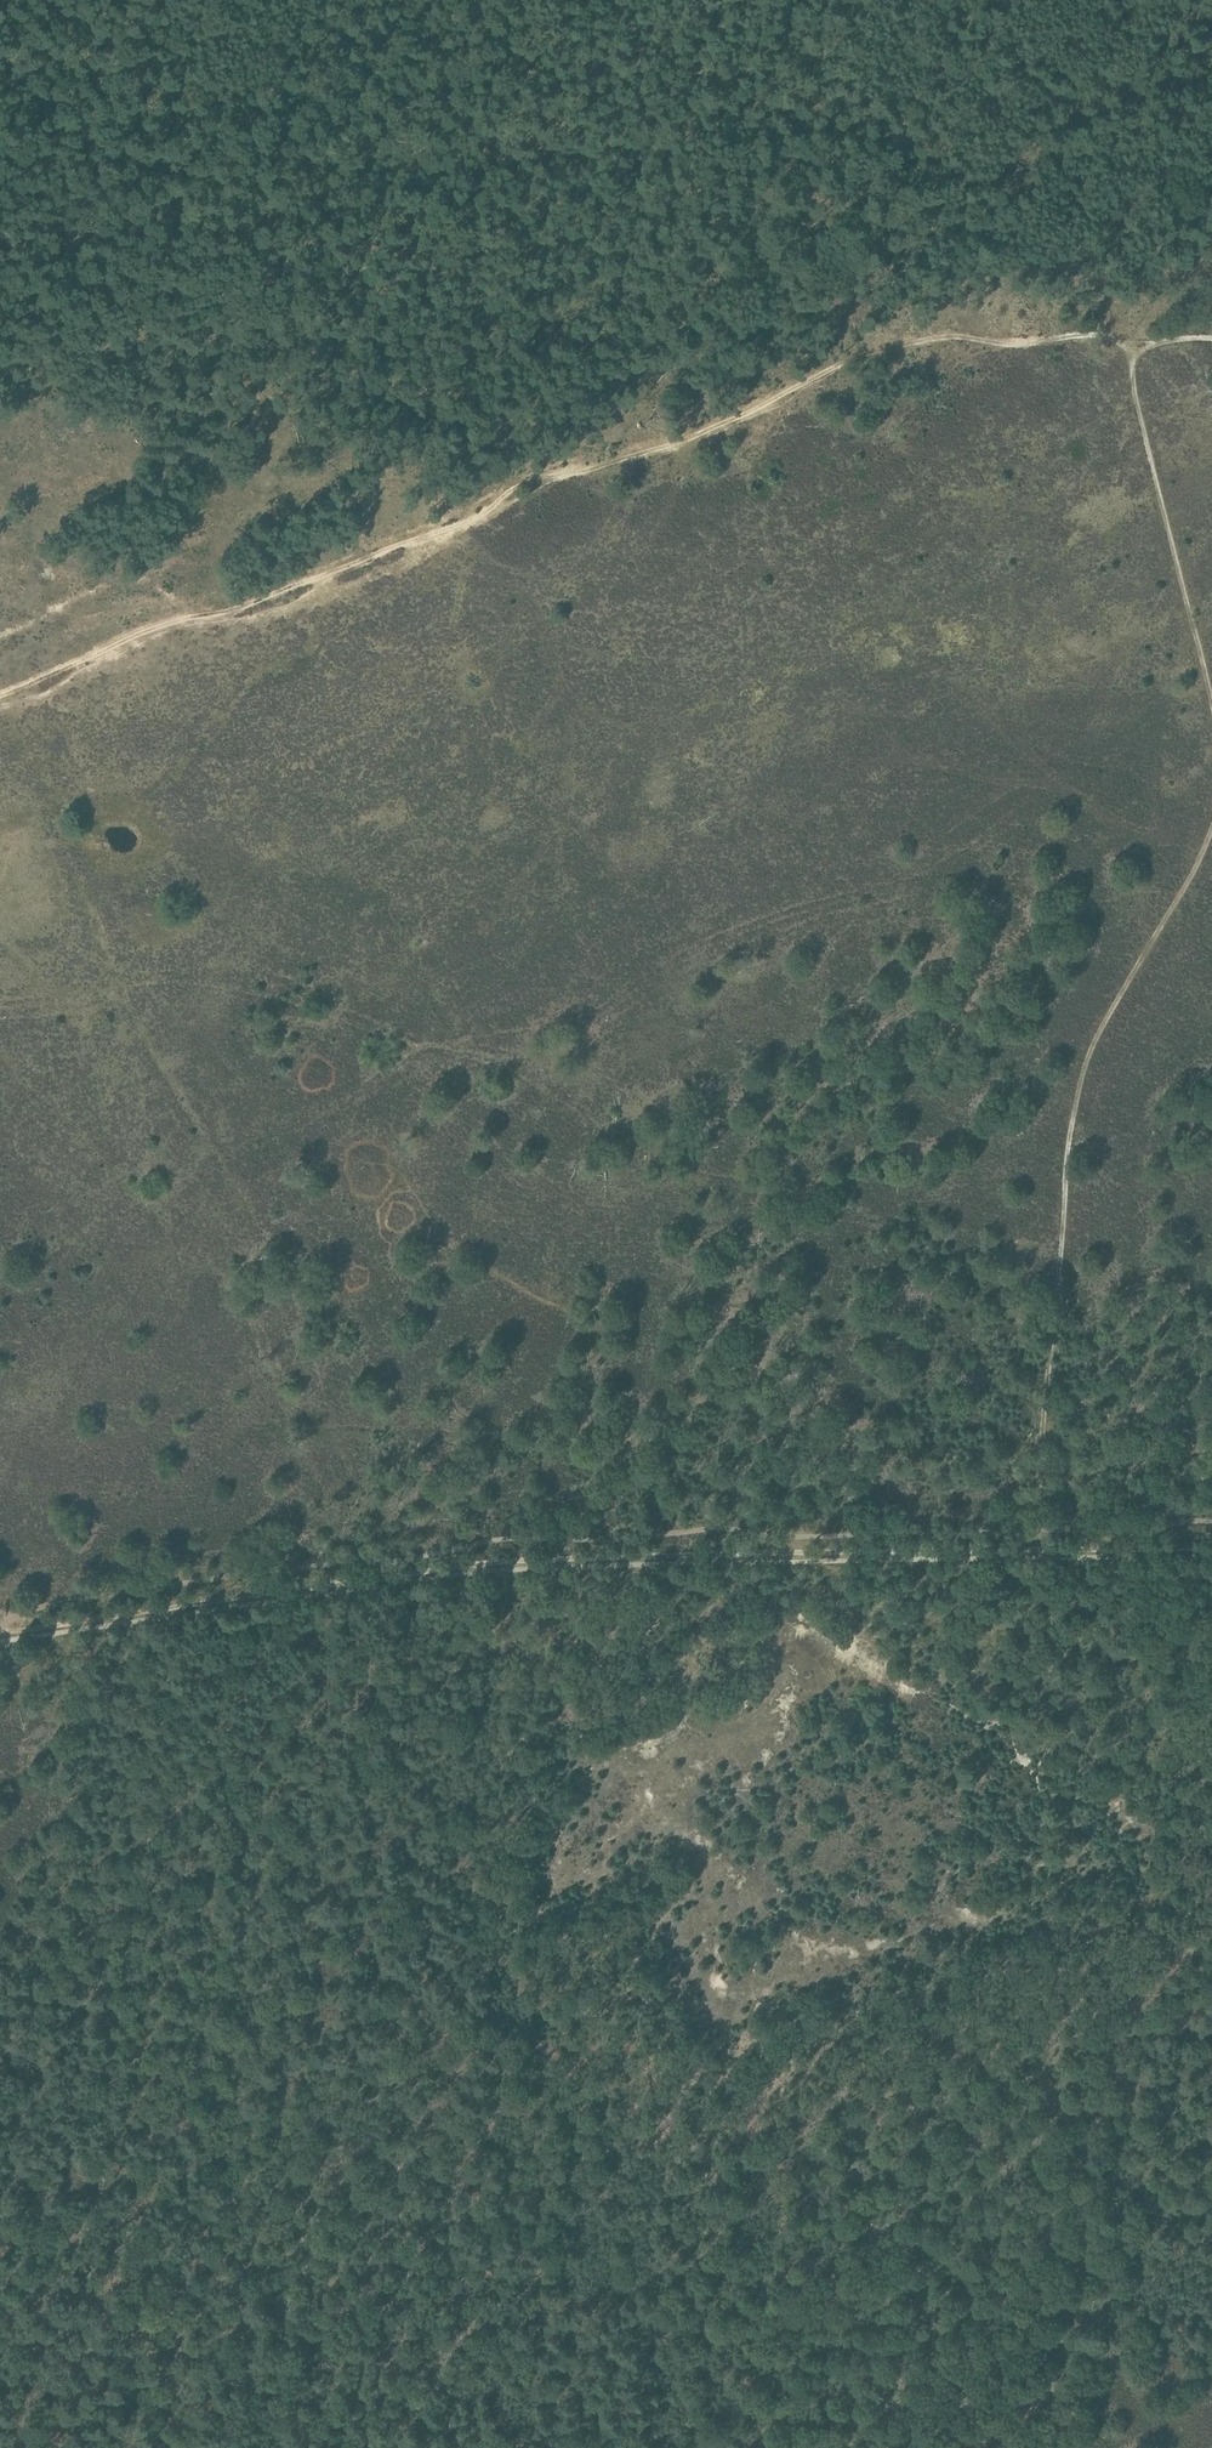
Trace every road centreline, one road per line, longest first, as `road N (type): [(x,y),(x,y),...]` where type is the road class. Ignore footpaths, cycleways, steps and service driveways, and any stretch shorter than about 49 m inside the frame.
road 1 (track): [(1211,1548),(482,1564),(0,1633)]

